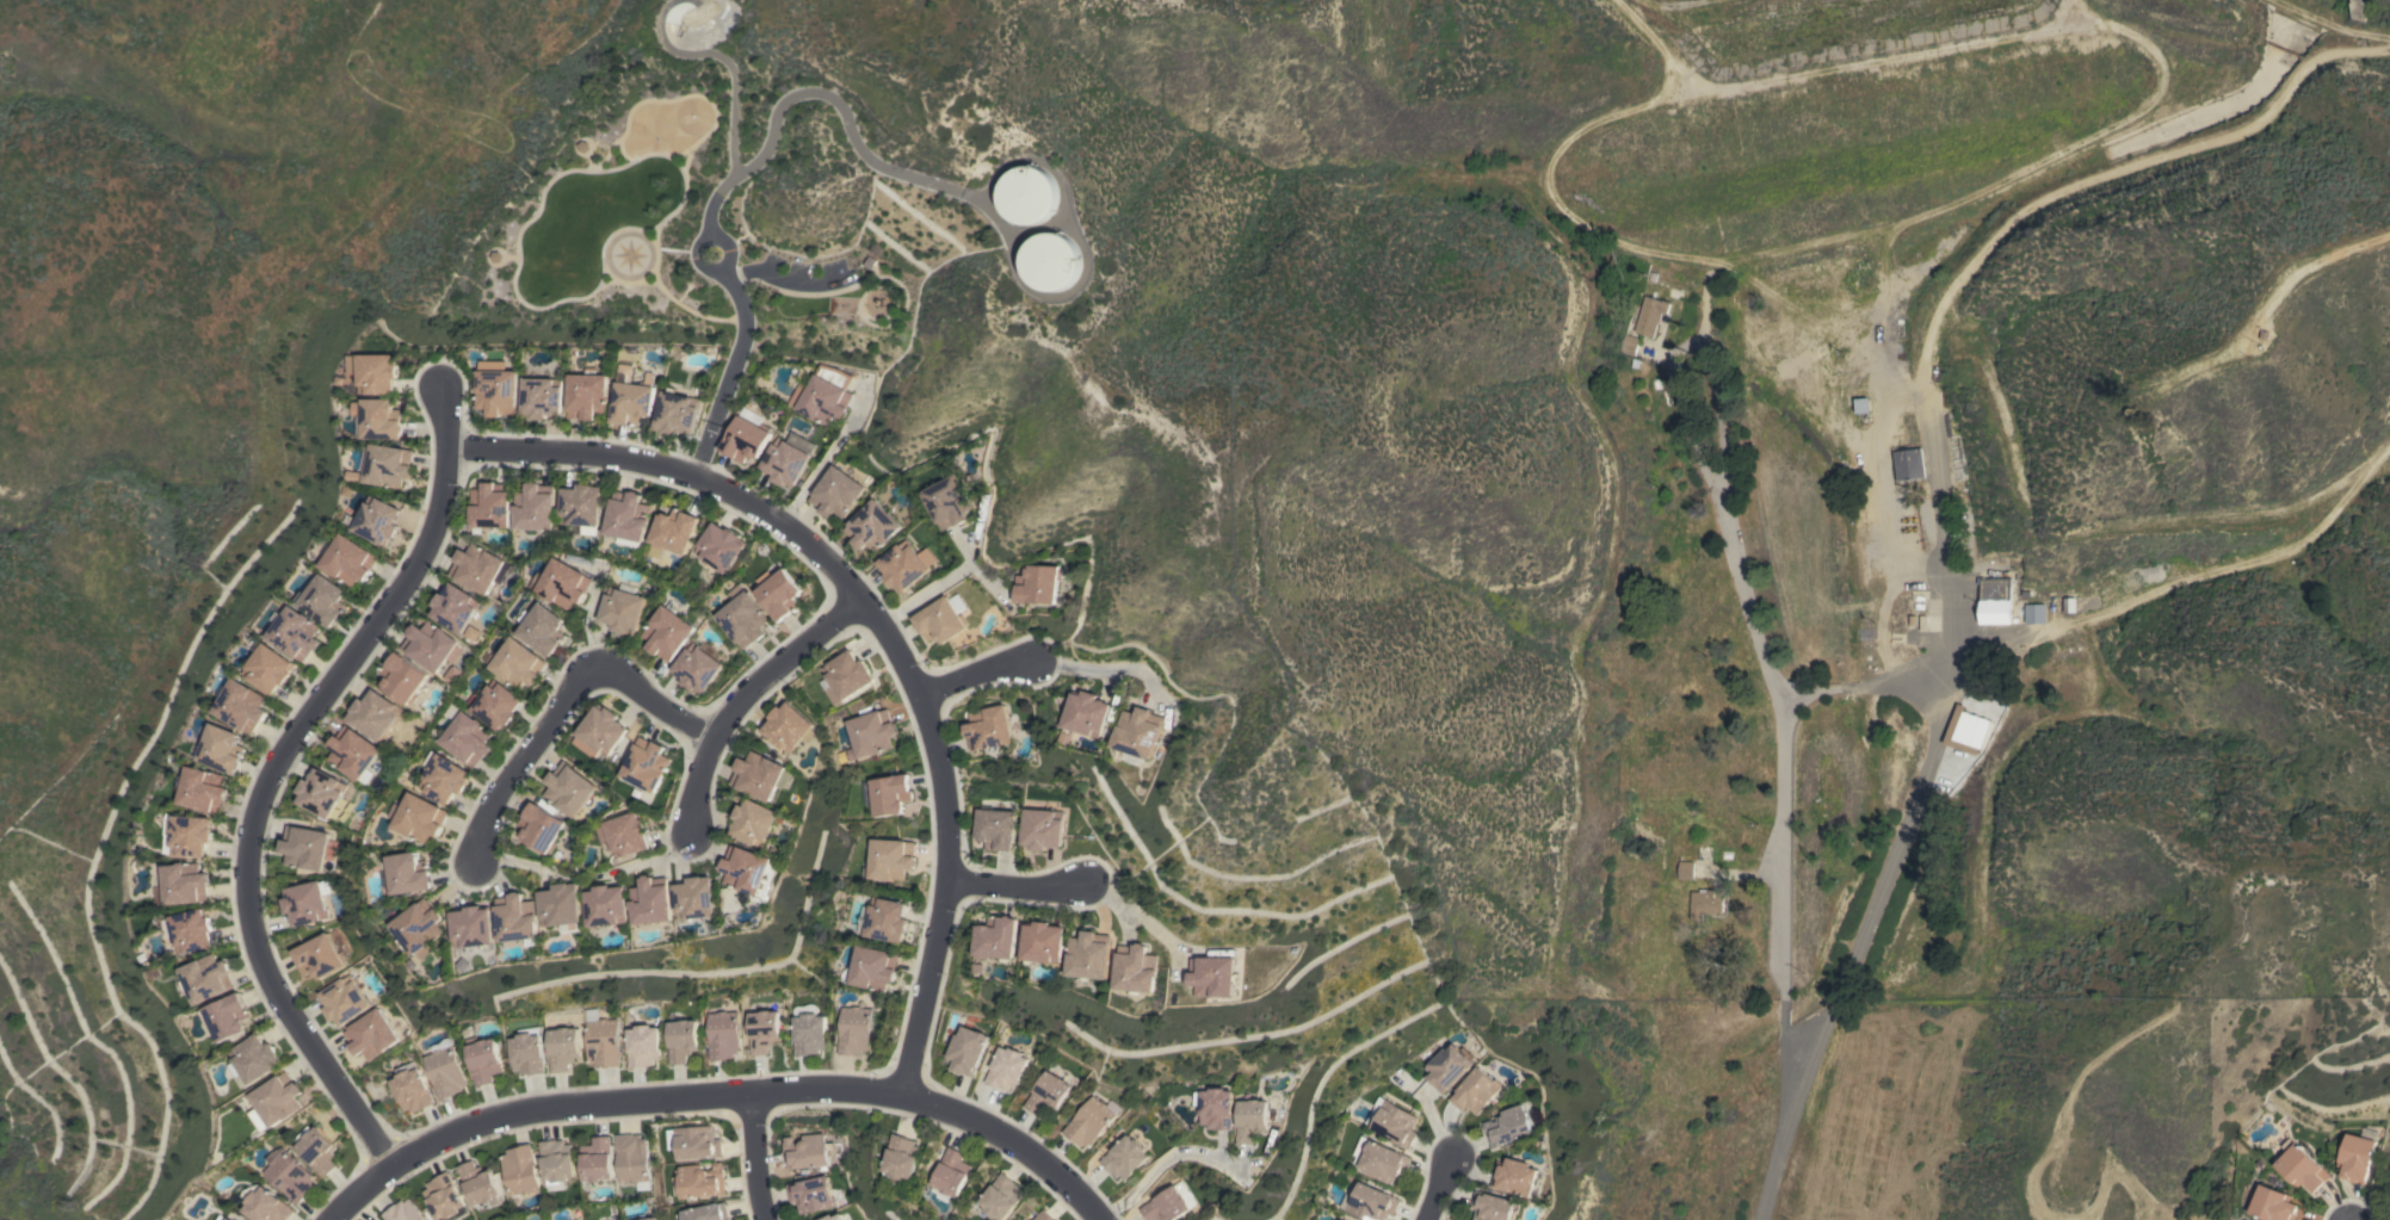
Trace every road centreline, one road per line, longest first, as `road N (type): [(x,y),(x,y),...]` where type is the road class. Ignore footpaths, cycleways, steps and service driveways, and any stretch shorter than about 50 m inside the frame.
road 1 (track): [(1786,1058),(1839,999),(1952,698),(1950,575),(1937,481),(1919,389),(1894,364),(1884,234),(1719,261),(1620,246),(1564,215),(1545,178),(1571,129),(2075,21),(2077,0)]
road 2 (residential): [(895,1097),(943,884),(937,779),(915,700),(859,607),(808,550),(691,481),(583,453),(449,448)]
road 3 (residential): [(1707,268),(1704,312),(1723,433),(1723,510),(1777,698),(1781,743),(1786,1058),(1759,1219)]
road 4 (residential): [(1090,1219),(1043,1163),(953,1117),(895,1097),(743,1095),(538,1111),(478,1126),(397,1166),(333,1219)]
road 5 (residential): [(440,380),(449,448),(443,515),(422,568),(326,695),(260,807),(248,896)]
road 6 (track): [(1884,234),(2141,114),(2159,91),(2160,61),(2131,37),(2075,21)]
road 7 (residential): [(476,862),(482,828),(510,779),(597,670),(714,738)]
road 8 (residential): [(397,1166),(288,1004),(248,896)]
road 9 (residential): [(859,607),(753,686),(714,738),(688,831)]
road 10 (residential): [(1705,329),(1669,358),(1697,452),(1724,487)]
road 11 (residential): [(915,700),(986,668),(1040,657)]
road 12 (residential): [(743,1095),(763,1219)]

